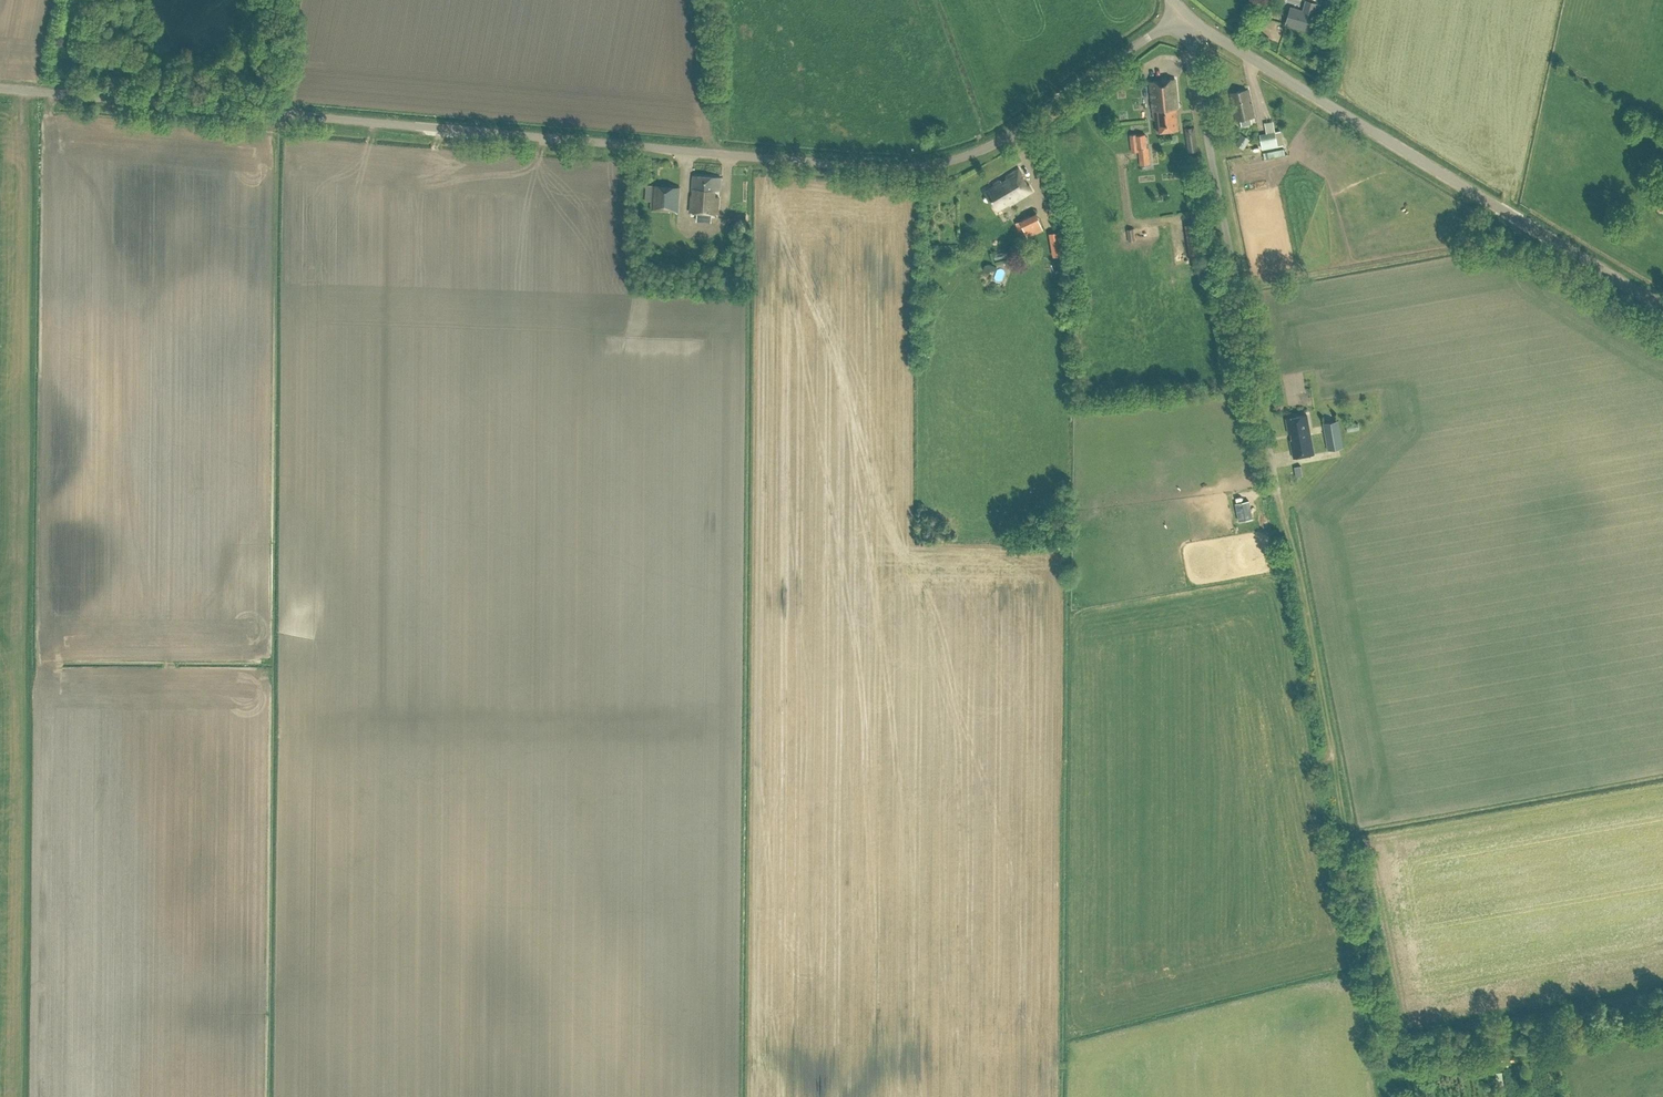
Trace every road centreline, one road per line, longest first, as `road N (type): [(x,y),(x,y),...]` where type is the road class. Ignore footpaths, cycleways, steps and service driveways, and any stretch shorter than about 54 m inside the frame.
road 1 (unclassified): [(1179,22),(1163,25),(999,141),(918,166),(0,88)]
road 2 (track): [(1274,476),(1383,1052)]
road 3 (unclassified): [(1662,307),(1187,24)]
road 4 (unclassified): [(1274,476),(1187,24)]

